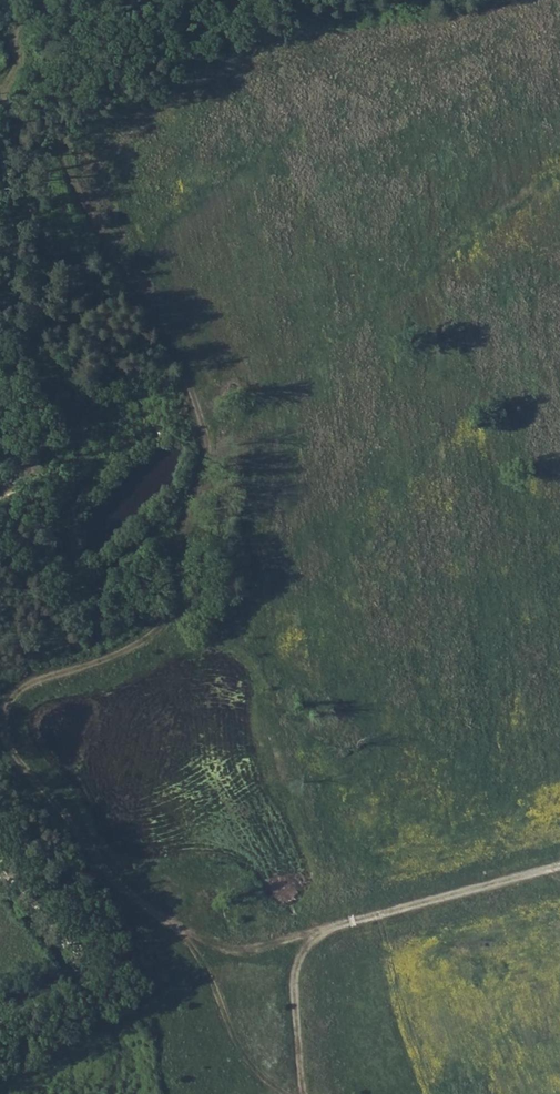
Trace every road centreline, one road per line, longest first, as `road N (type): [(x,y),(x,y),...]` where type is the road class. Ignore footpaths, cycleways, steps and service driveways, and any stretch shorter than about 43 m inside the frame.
road 1 (track): [(559,870),(246,950),(211,944),(138,901),(92,857),(11,746),(3,716),(13,692),(136,643),(171,614),(195,557),(207,463),(200,422),(170,350),(59,142),(37,102),(13,100),(6,91),(23,54),(14,18)]
road 2 (track): [(283,1093),(237,1052),(177,928)]
road 3 (track): [(305,1093),(292,986),(304,947),(327,926)]

